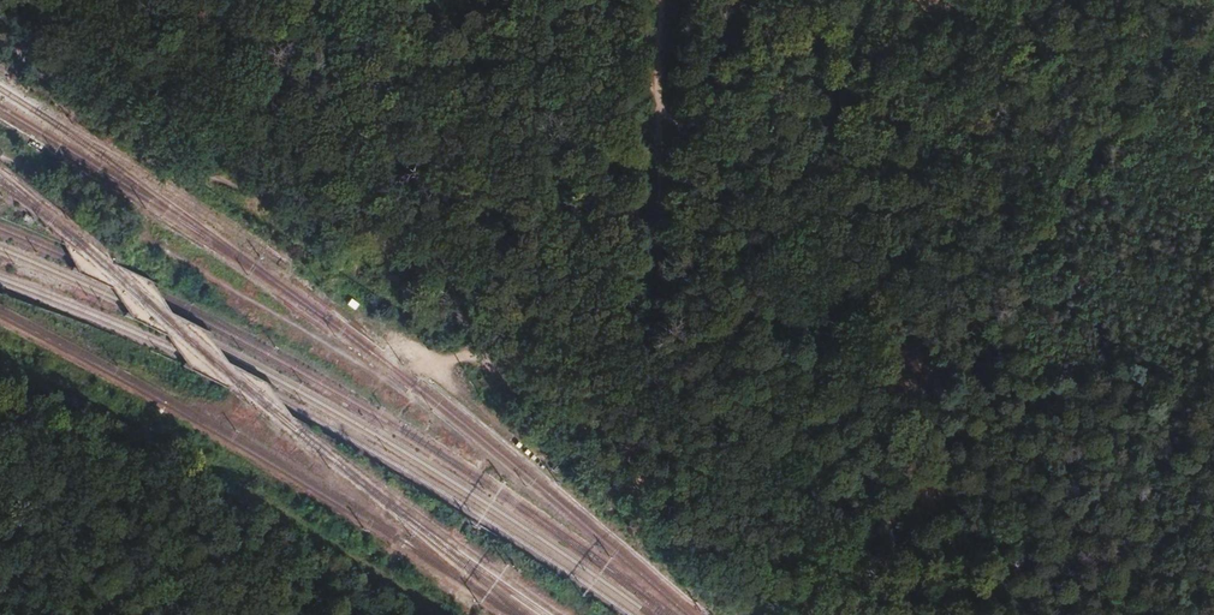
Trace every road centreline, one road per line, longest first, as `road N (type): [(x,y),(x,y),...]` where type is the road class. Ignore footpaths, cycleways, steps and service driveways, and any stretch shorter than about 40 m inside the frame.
road 1 (track): [(655,486),(1172,44),(1206,0)]
road 2 (track): [(664,0),(655,486)]
road 3 (track): [(955,0),(1024,29),(1103,26),(1172,44)]

